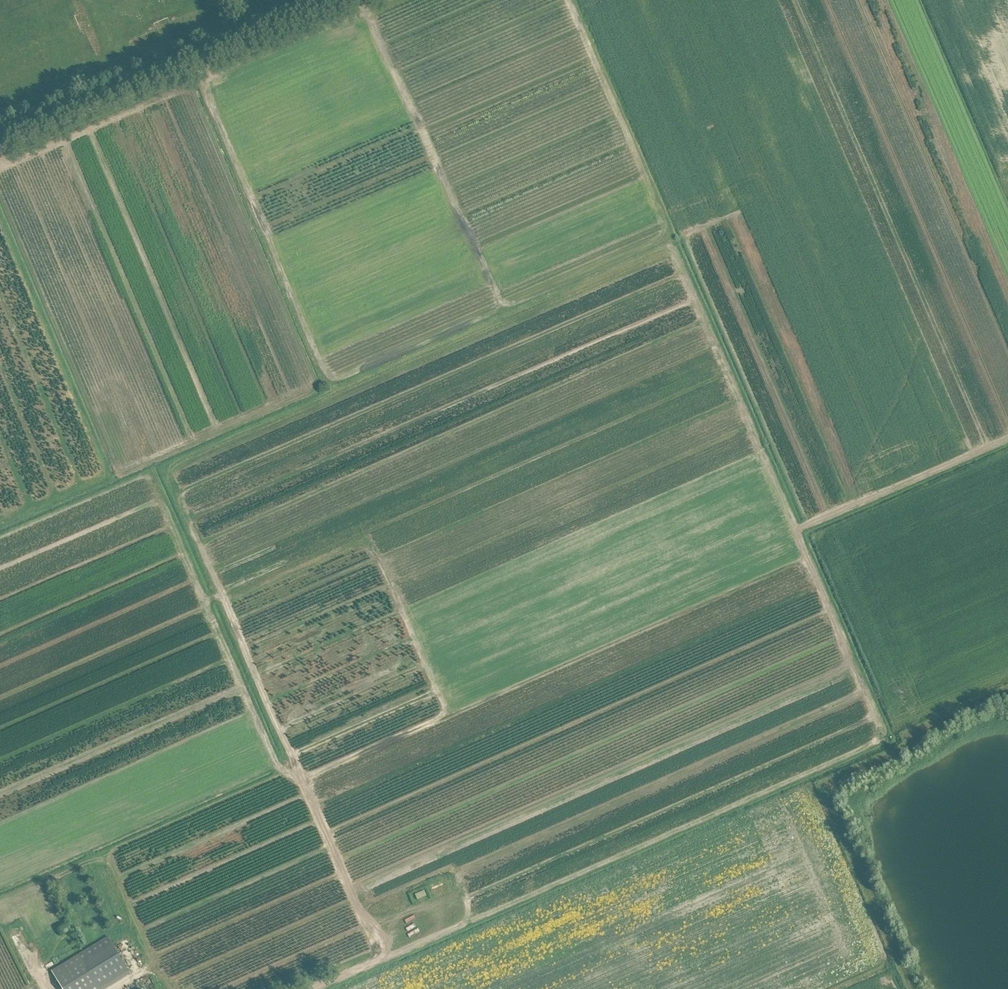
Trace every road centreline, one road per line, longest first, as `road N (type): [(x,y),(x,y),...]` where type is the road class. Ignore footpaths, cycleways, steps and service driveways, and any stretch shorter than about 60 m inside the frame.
road 1 (track): [(349,0),(0,147)]

